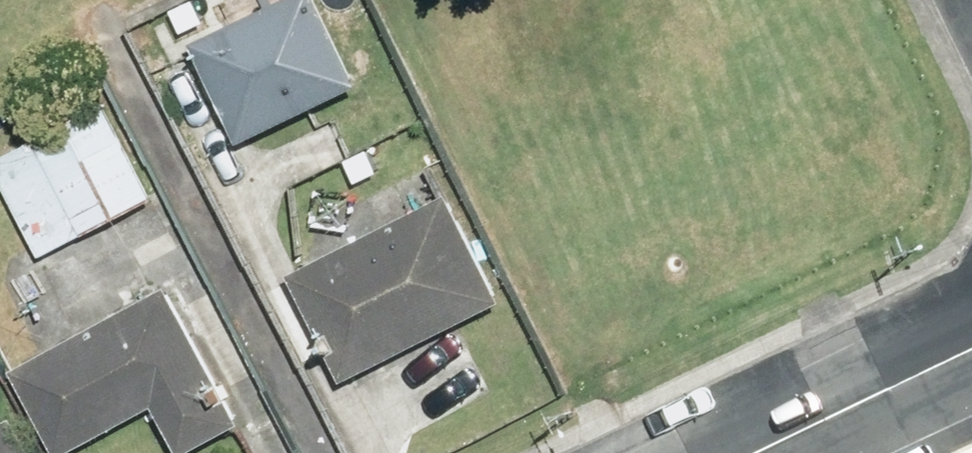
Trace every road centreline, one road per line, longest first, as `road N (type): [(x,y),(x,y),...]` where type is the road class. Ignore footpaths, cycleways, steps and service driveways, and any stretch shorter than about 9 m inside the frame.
road 1 (residential): [(742,452),(971,342)]

